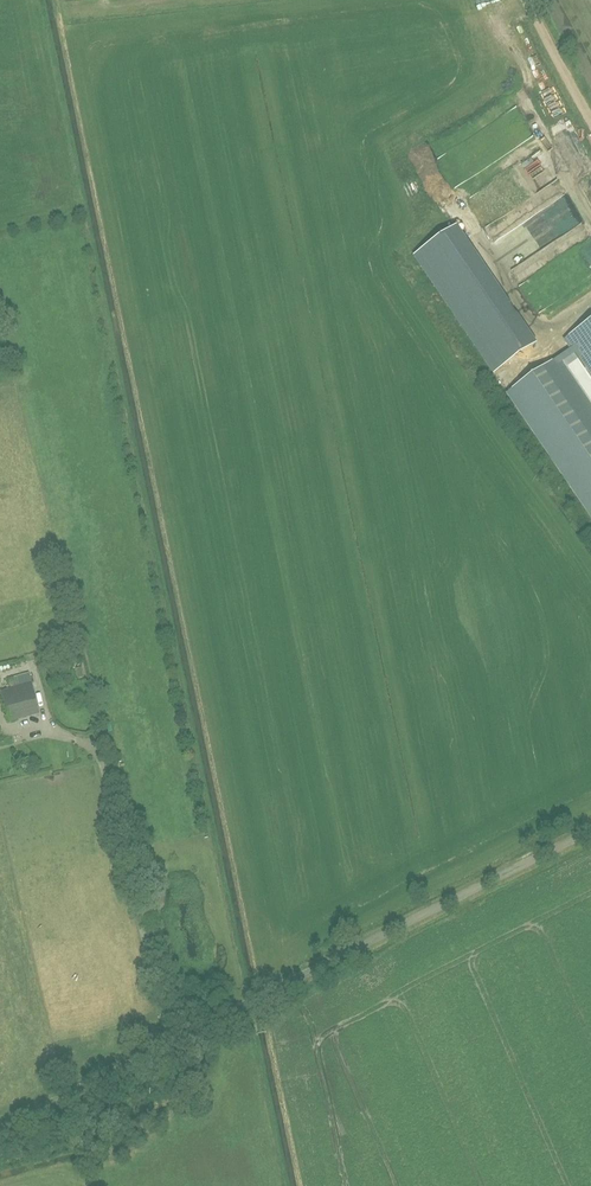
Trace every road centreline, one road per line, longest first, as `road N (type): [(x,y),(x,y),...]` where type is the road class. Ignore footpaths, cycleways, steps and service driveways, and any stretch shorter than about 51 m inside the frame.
road 1 (unclassified): [(0,1127),(590,830)]
road 2 (track): [(525,0),(590,120)]

